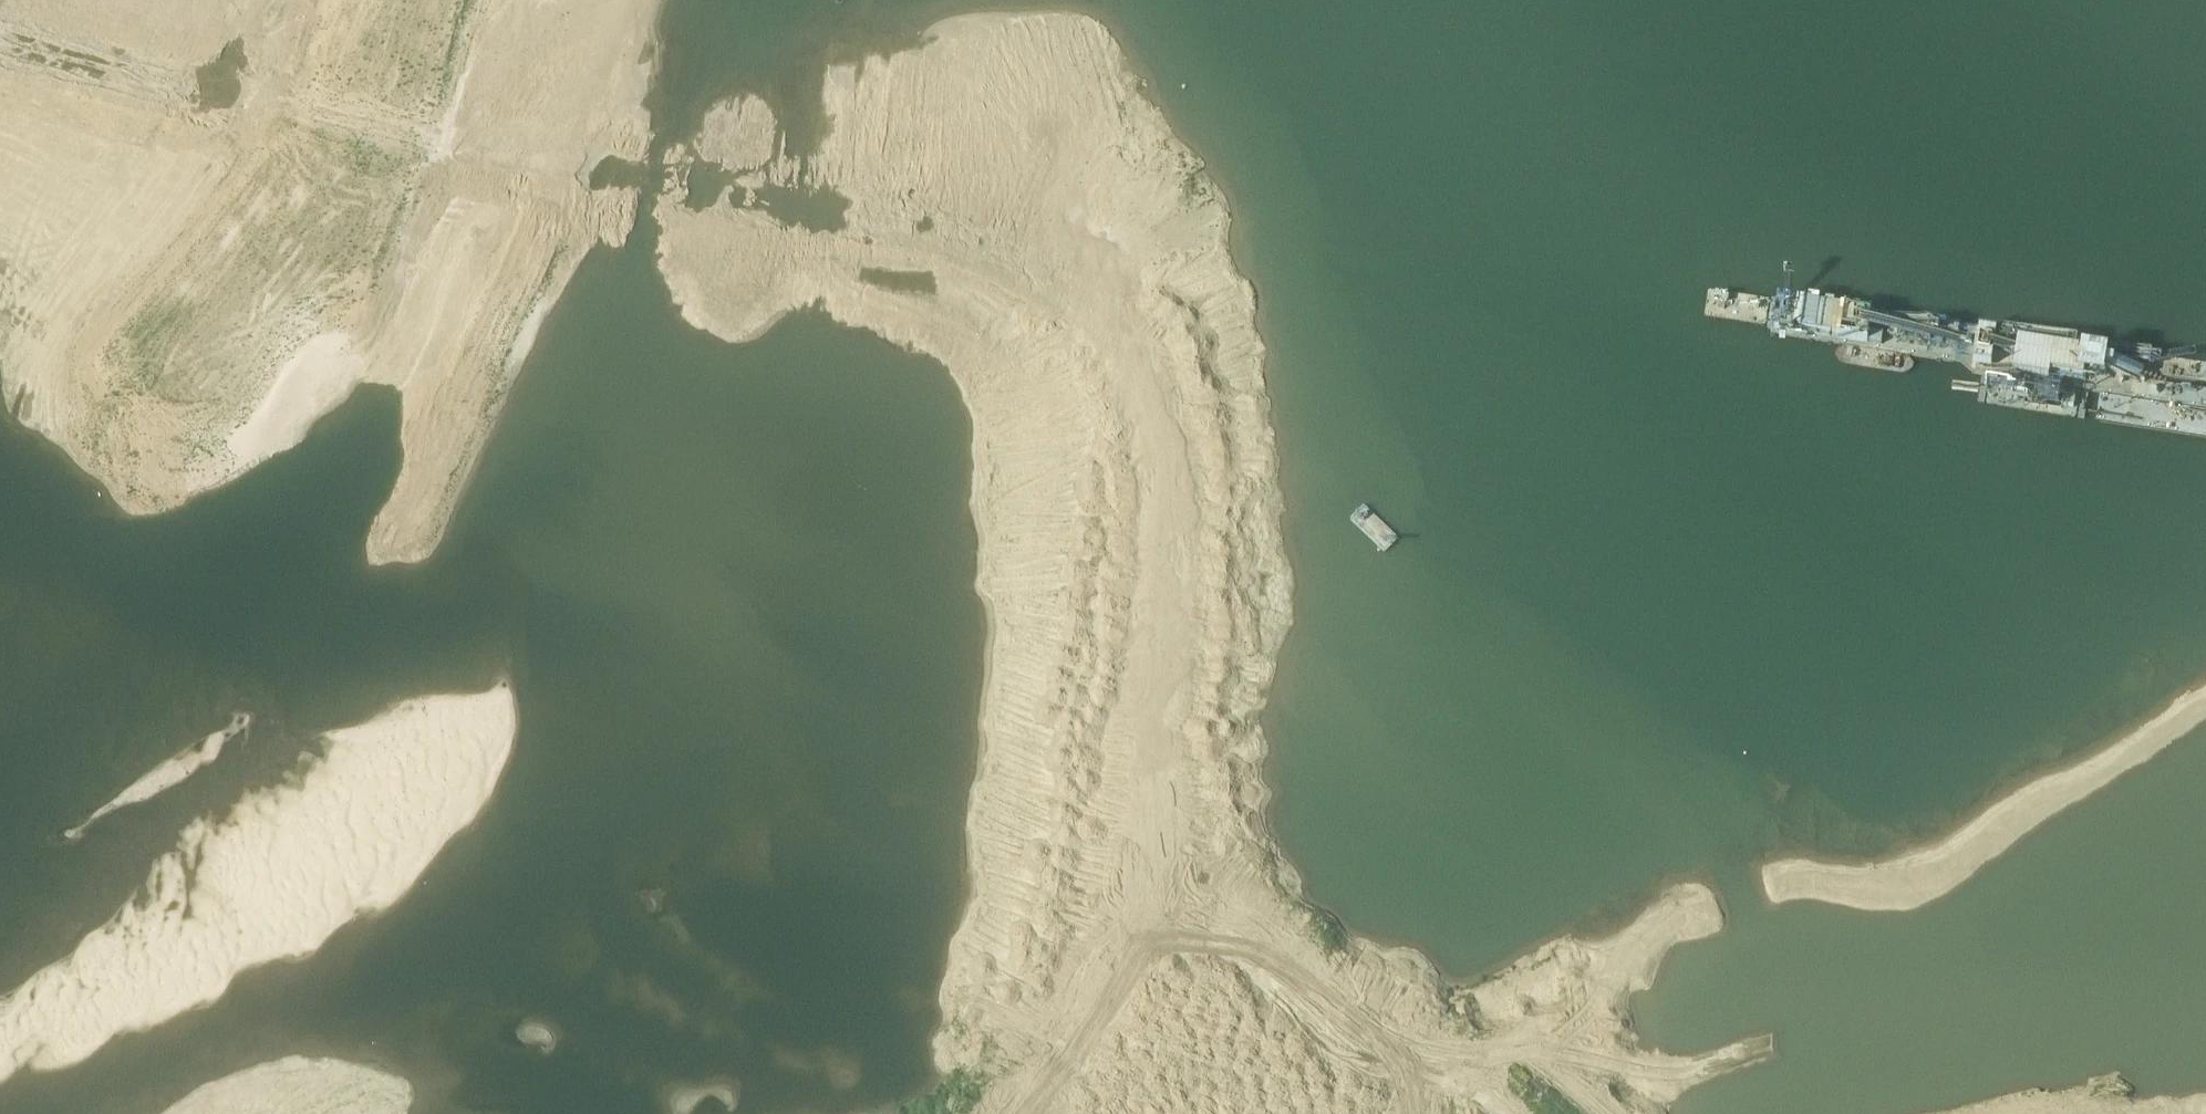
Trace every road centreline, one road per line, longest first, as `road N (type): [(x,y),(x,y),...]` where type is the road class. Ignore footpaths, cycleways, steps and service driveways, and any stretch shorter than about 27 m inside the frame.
road 1 (track): [(1299,1113),(1740,970)]
road 2 (track): [(1035,1113),(1047,1102),(1160,1113)]

